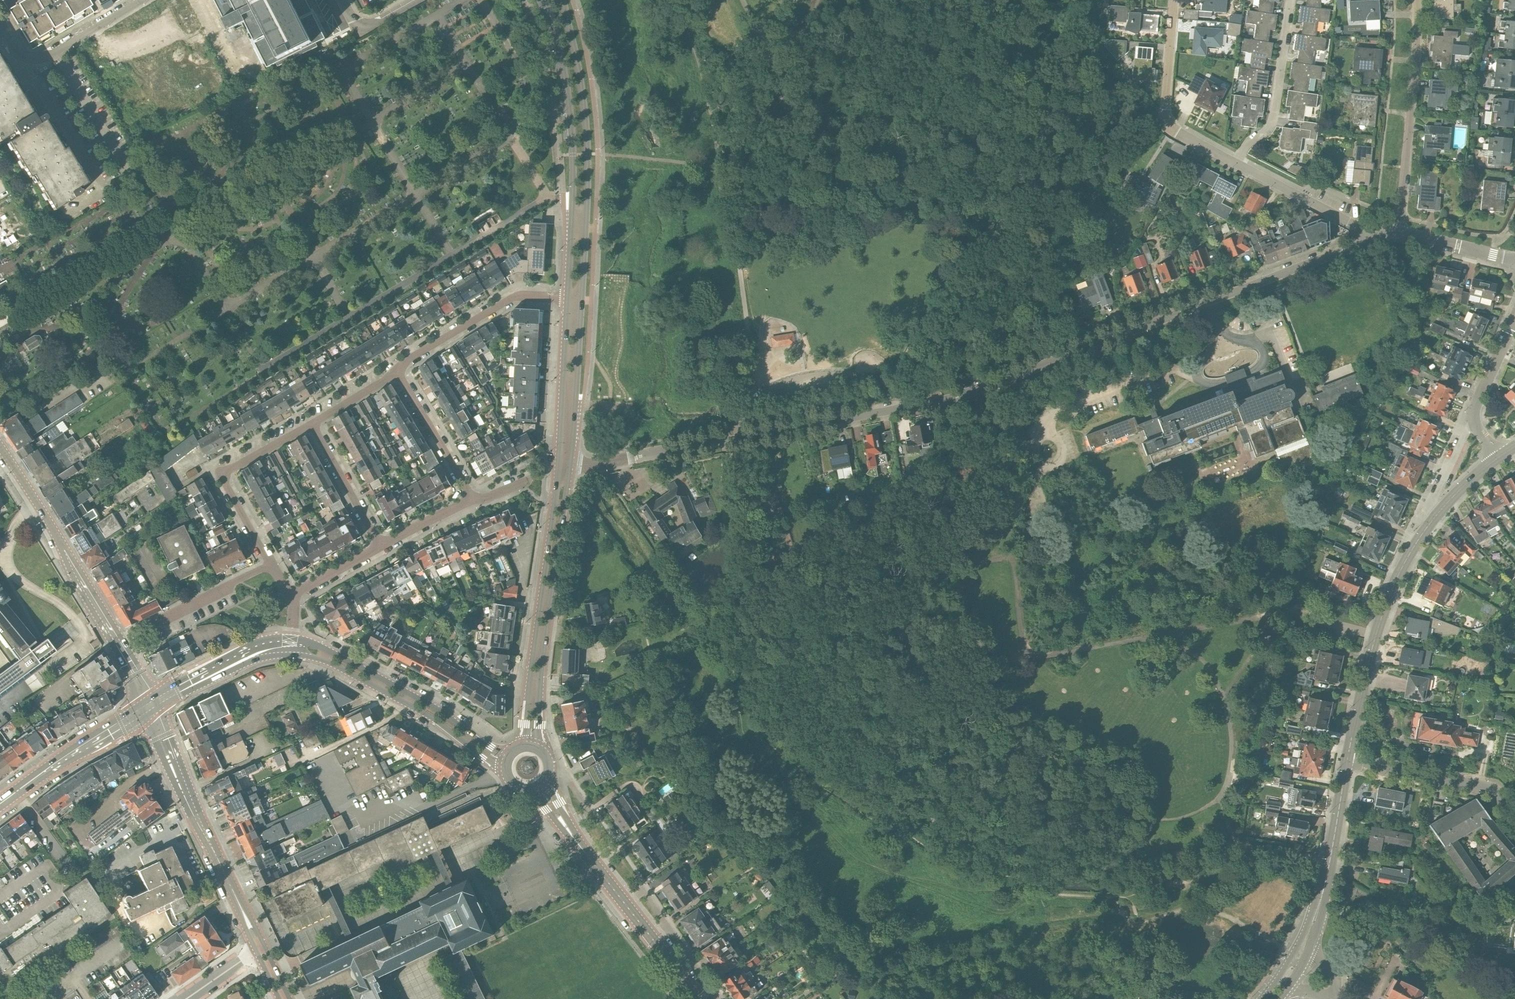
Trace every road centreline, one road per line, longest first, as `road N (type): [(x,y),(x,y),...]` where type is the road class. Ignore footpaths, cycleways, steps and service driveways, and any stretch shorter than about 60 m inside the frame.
road 1 (unclassified): [(571,463),(633,460),(947,395),(1367,234)]
road 2 (tertiary): [(582,300),(587,145),(563,0)]
road 3 (tertiary): [(545,0),(571,124),(567,298)]
road 4 (residential): [(149,707),(56,534),(0,451)]
road 5 (tertiary): [(541,752),(542,674),(571,463)]
road 6 (tertiary): [(559,464),(525,747)]
road 7 (tertiary): [(1346,763),(1391,588),(1438,513)]
road 8 (tertiary): [(261,951),(149,707)]
road 9 (track): [(924,181),(969,198),(987,223),(983,271),(932,385),(934,399)]
road 10 (tertiary): [(695,998),(537,786)]
road 11 (residential): [(380,547),(473,500),(397,372)]
road 12 (tertiary): [(510,755),(330,648),(291,643)]
road 13 (tertiary): [(291,643),(506,767)]
road 14 (unclassified): [(1401,231),(1416,0)]
road 15 (track): [(673,0),(698,54),(729,220)]
road 16 (track): [(729,220),(748,339),(742,437)]
road 17 (track): [(743,390),(901,365),(949,348)]
road 18 (residential): [(271,564),(224,475),(313,423)]
road 19 (residential): [(397,372),(510,299),(567,298)]
road 20 (residential): [(1236,163),(1273,121),(1290,0)]
road 21 (tertiary): [(0,804),(149,707)]
road 22 (residential): [(1514,808),(1485,788),(1346,763)]
road 23 (residential): [(146,0),(38,59),(13,51),(0,30)]
road 24 (tertiary): [(567,298),(559,464)]
road 25 (tertiary): [(571,463),(582,300)]
road 26 (tertiary): [(149,707),(256,650),(291,643)]
road 27 (tertiary): [(1316,917),(1346,763)]
road 28 (unclassified): [(1367,234),(1236,163)]
road 29 (residential): [(313,423),(380,547)]
road 30 (residential): [(154,623),(271,564)]
road 31 (unclassified): [(1176,0),(1165,125)]

